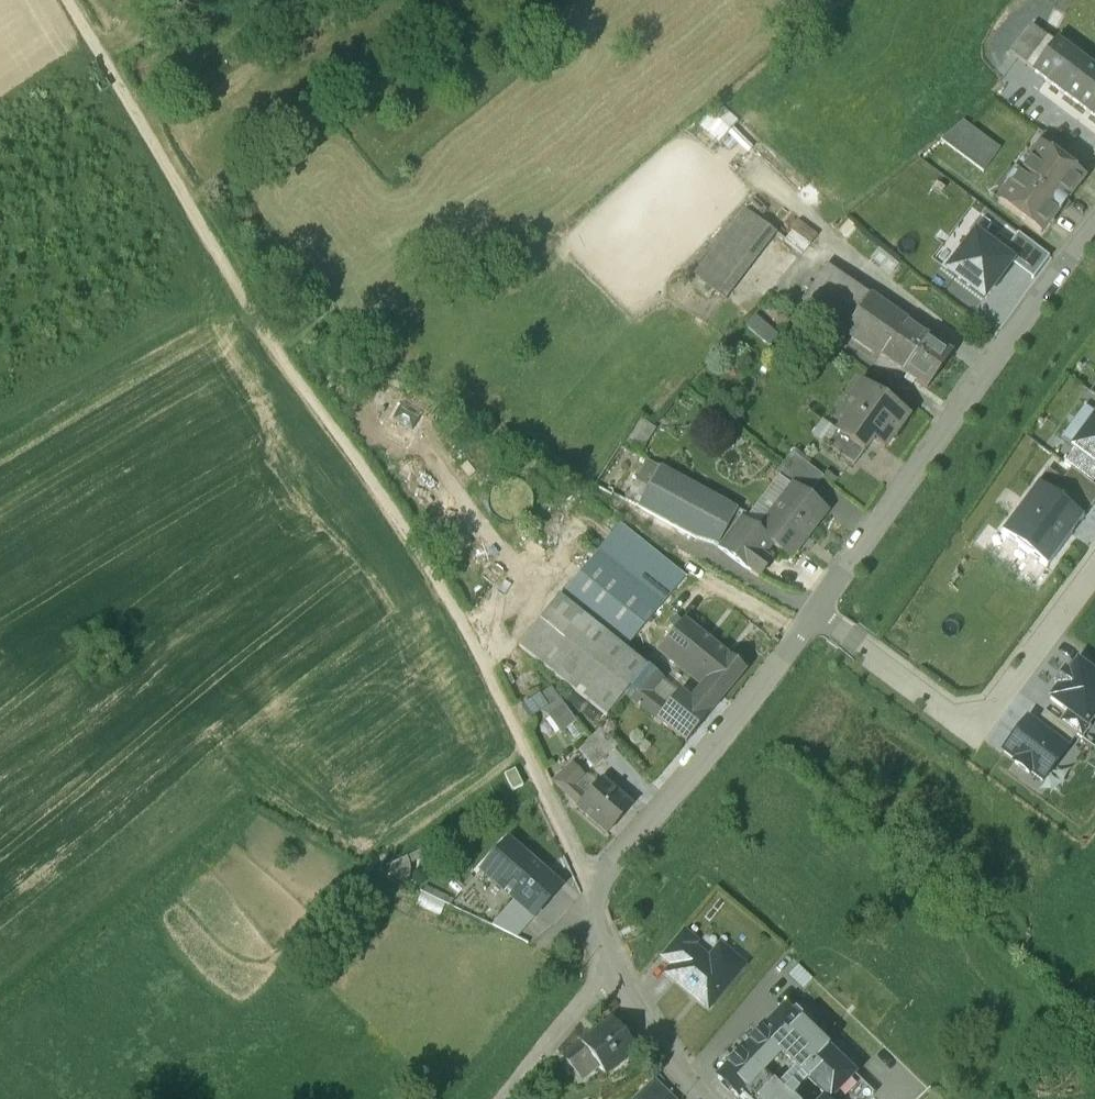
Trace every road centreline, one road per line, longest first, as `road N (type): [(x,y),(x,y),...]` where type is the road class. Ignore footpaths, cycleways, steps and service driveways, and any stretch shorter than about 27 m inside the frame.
road 1 (track): [(64,0),(242,304),(450,605),(592,883)]
road 2 (residential): [(814,611),(701,765),(592,883),(587,905),(604,968),(698,1098)]
road 3 (residential): [(1094,222),(814,611)]
road 4 (residential): [(814,611),(948,710),(1003,701),(1094,572)]
road 5 (track): [(242,304),(0,437)]
road 6 (track): [(604,968),(500,1098)]

